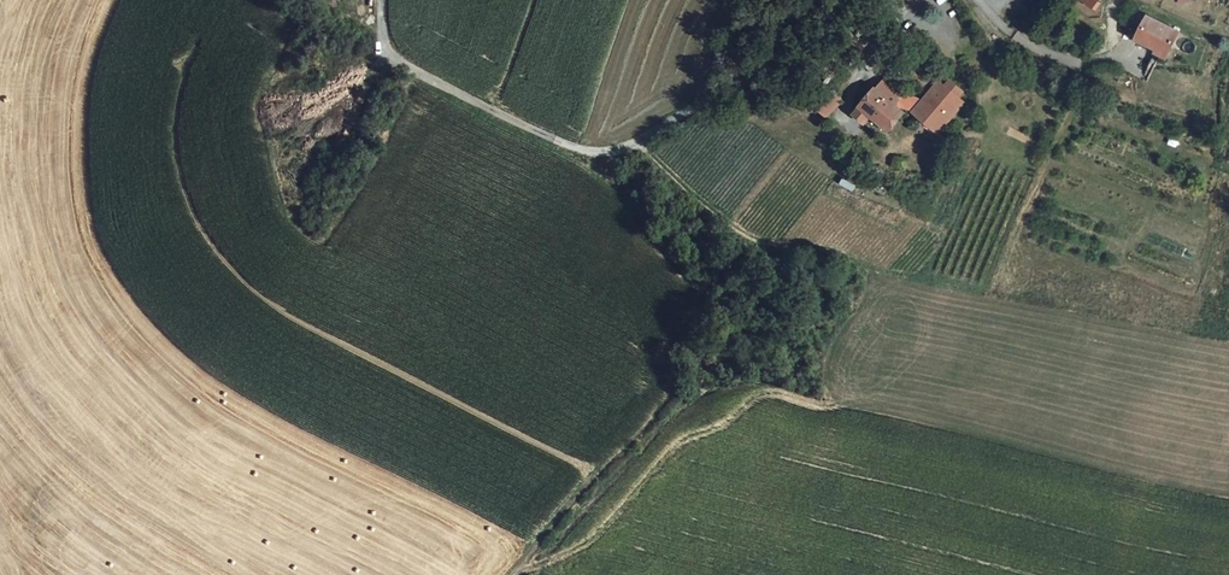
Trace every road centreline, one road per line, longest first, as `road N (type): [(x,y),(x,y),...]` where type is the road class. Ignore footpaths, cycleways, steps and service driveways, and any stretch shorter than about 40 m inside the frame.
road 1 (unclassified): [(822,0),(759,70),(607,153),(553,142),(402,65),(386,41),(382,0)]
road 2 (track): [(512,574),(656,405),(660,388),(608,187),(607,153)]
road 3 (track): [(637,143),(730,226),(759,242),(841,254),(870,280)]

